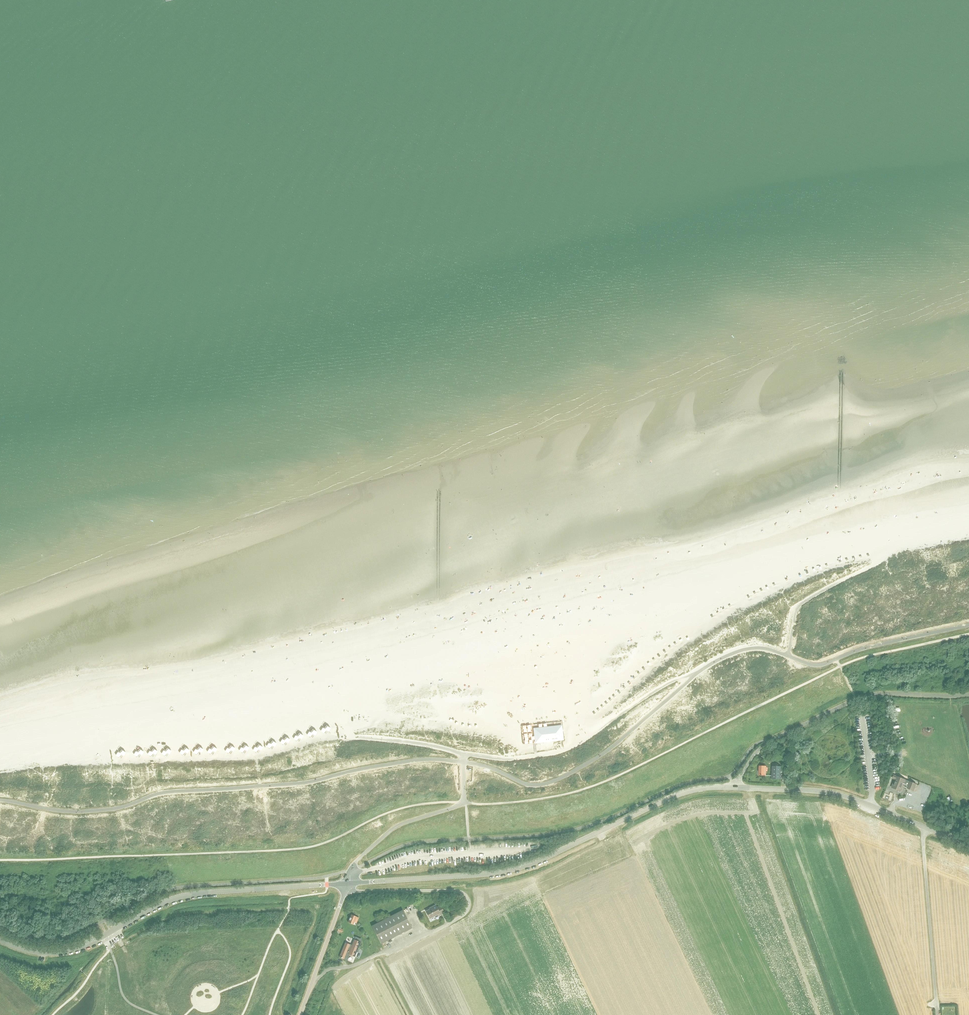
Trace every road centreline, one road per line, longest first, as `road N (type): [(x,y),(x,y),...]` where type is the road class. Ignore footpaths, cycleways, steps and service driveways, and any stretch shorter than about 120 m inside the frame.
road 1 (track): [(0,861),(300,849),(392,812),(464,802)]
road 2 (tertiary): [(346,884),(516,869),(675,796),(735,788)]
road 3 (tertiary): [(0,940),(59,953),(192,894),(346,884)]
road 4 (track): [(465,755),(561,752),(662,687),(695,675)]
road 5 (tertiary): [(968,845),(843,796),(735,788)]
road 6 (track): [(788,656),(801,604),(885,558)]
road 7 (unclassified): [(300,1014),(346,884)]
road 8 (track): [(352,870),(395,827),(464,802)]

